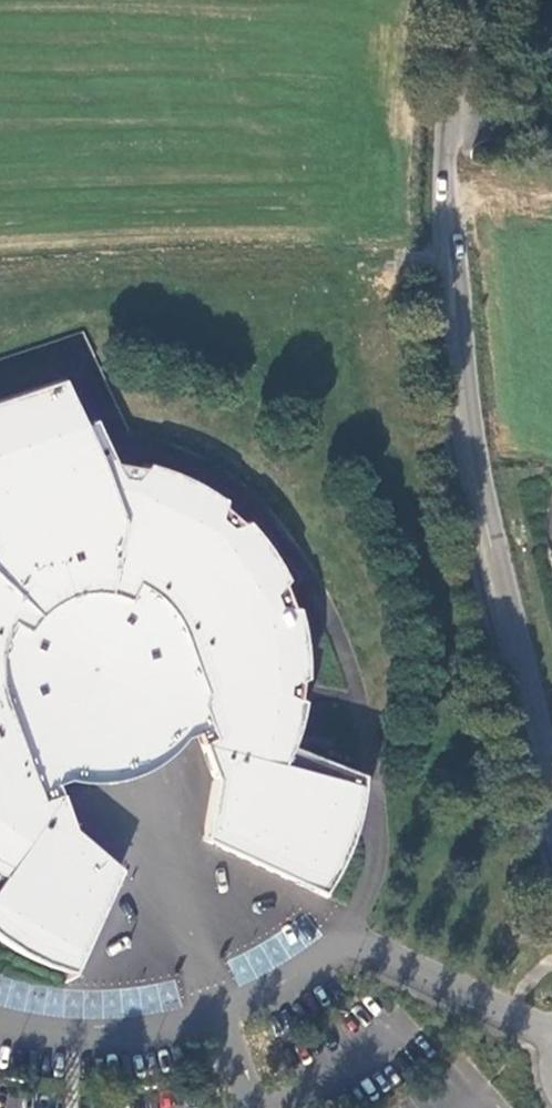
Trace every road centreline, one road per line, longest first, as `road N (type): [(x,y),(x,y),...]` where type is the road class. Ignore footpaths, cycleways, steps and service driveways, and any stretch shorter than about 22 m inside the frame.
road 1 (tertiary): [(449,240),(442,320),(455,454),(551,848)]
road 2 (tertiary): [(551,779),(474,449),(449,240)]
road 3 (tertiary): [(449,240),(449,112),(464,0)]

